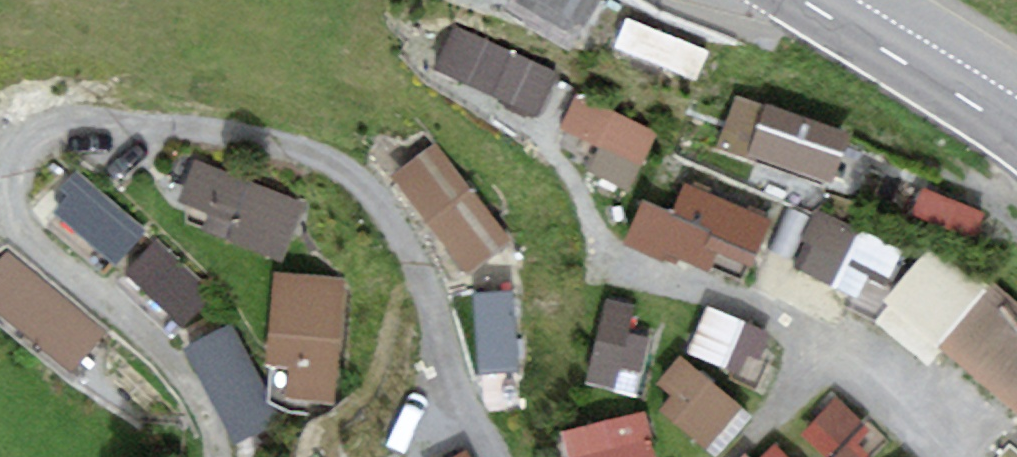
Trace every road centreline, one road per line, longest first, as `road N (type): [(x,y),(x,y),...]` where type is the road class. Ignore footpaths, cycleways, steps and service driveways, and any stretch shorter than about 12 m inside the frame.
road 1 (primary): [(802,0),(983,110),(1016,141)]

